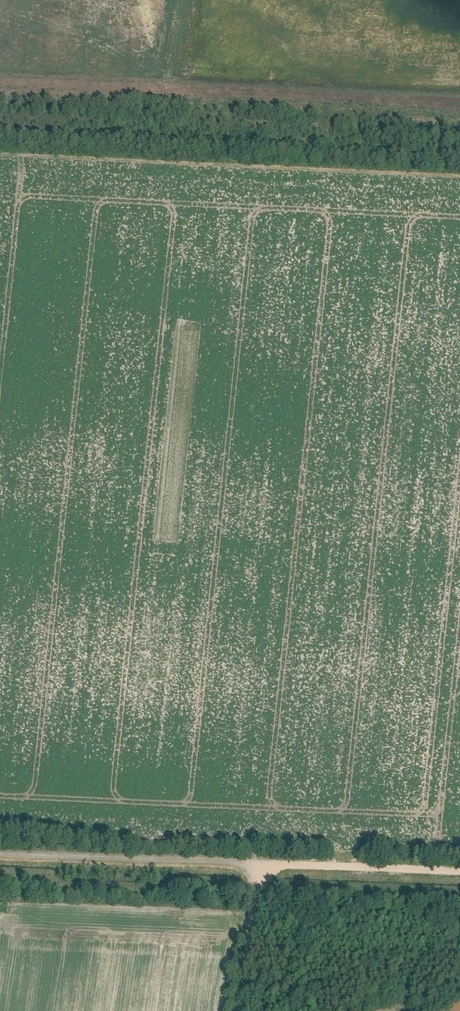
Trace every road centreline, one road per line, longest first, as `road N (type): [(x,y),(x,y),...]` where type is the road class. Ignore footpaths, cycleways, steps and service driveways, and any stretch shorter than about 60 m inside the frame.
road 1 (unclassified): [(240,1010),(257,883),(245,858),(0,847)]
road 2 (track): [(459,868),(287,858),(251,865)]

